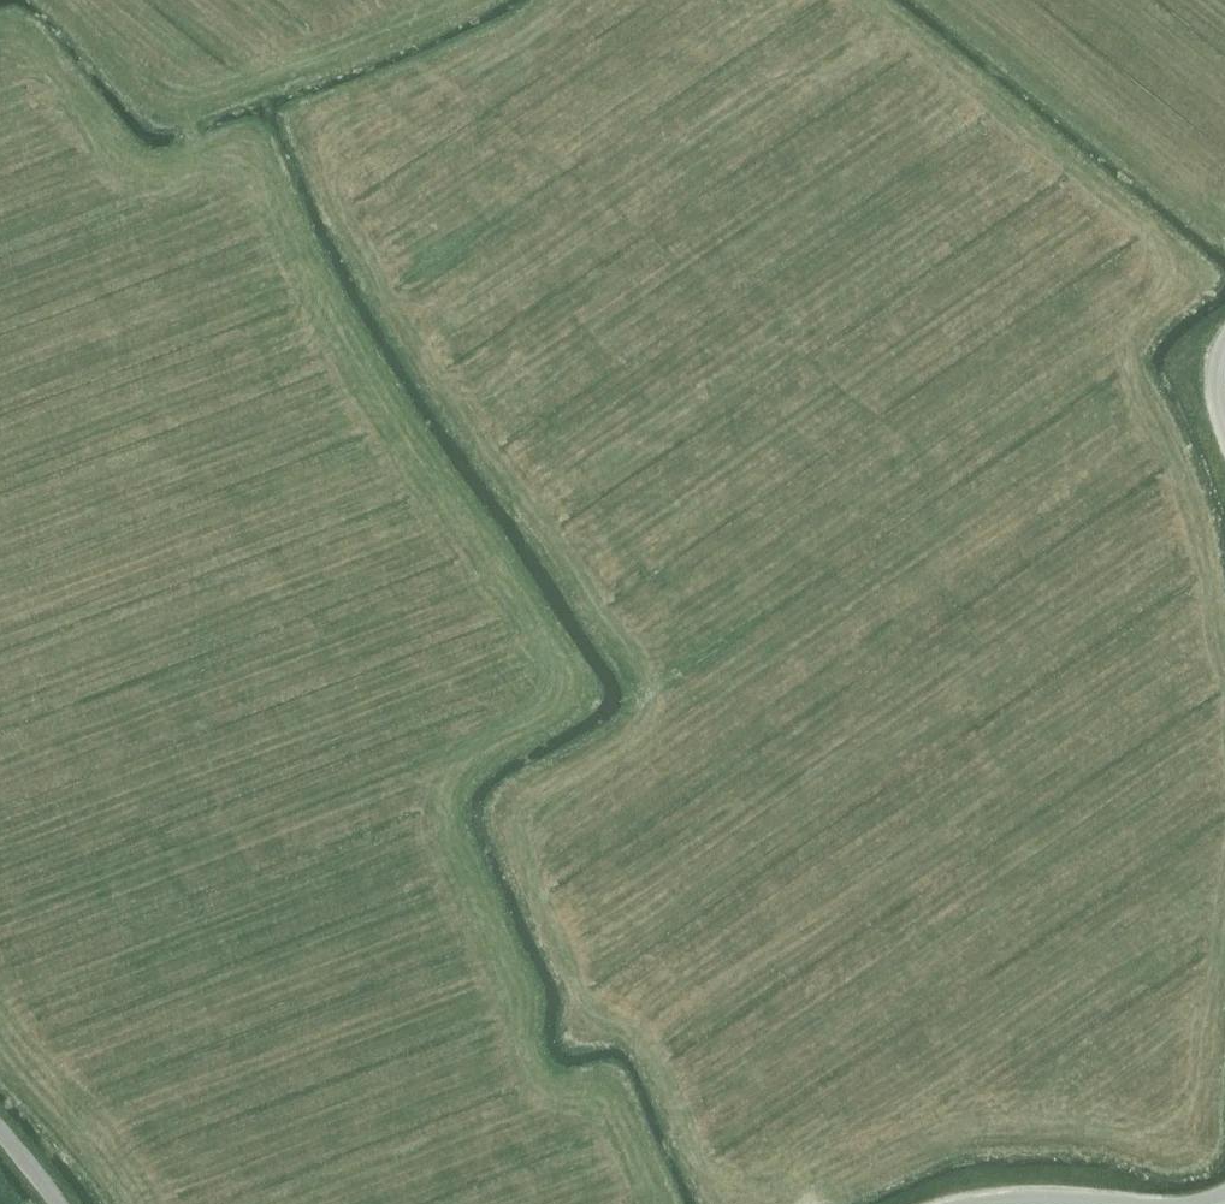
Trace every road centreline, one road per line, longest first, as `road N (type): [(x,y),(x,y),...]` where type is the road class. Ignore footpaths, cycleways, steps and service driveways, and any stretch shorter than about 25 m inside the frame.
road 1 (unclassified): [(956,1203),(1025,1195),(1168,1203)]

